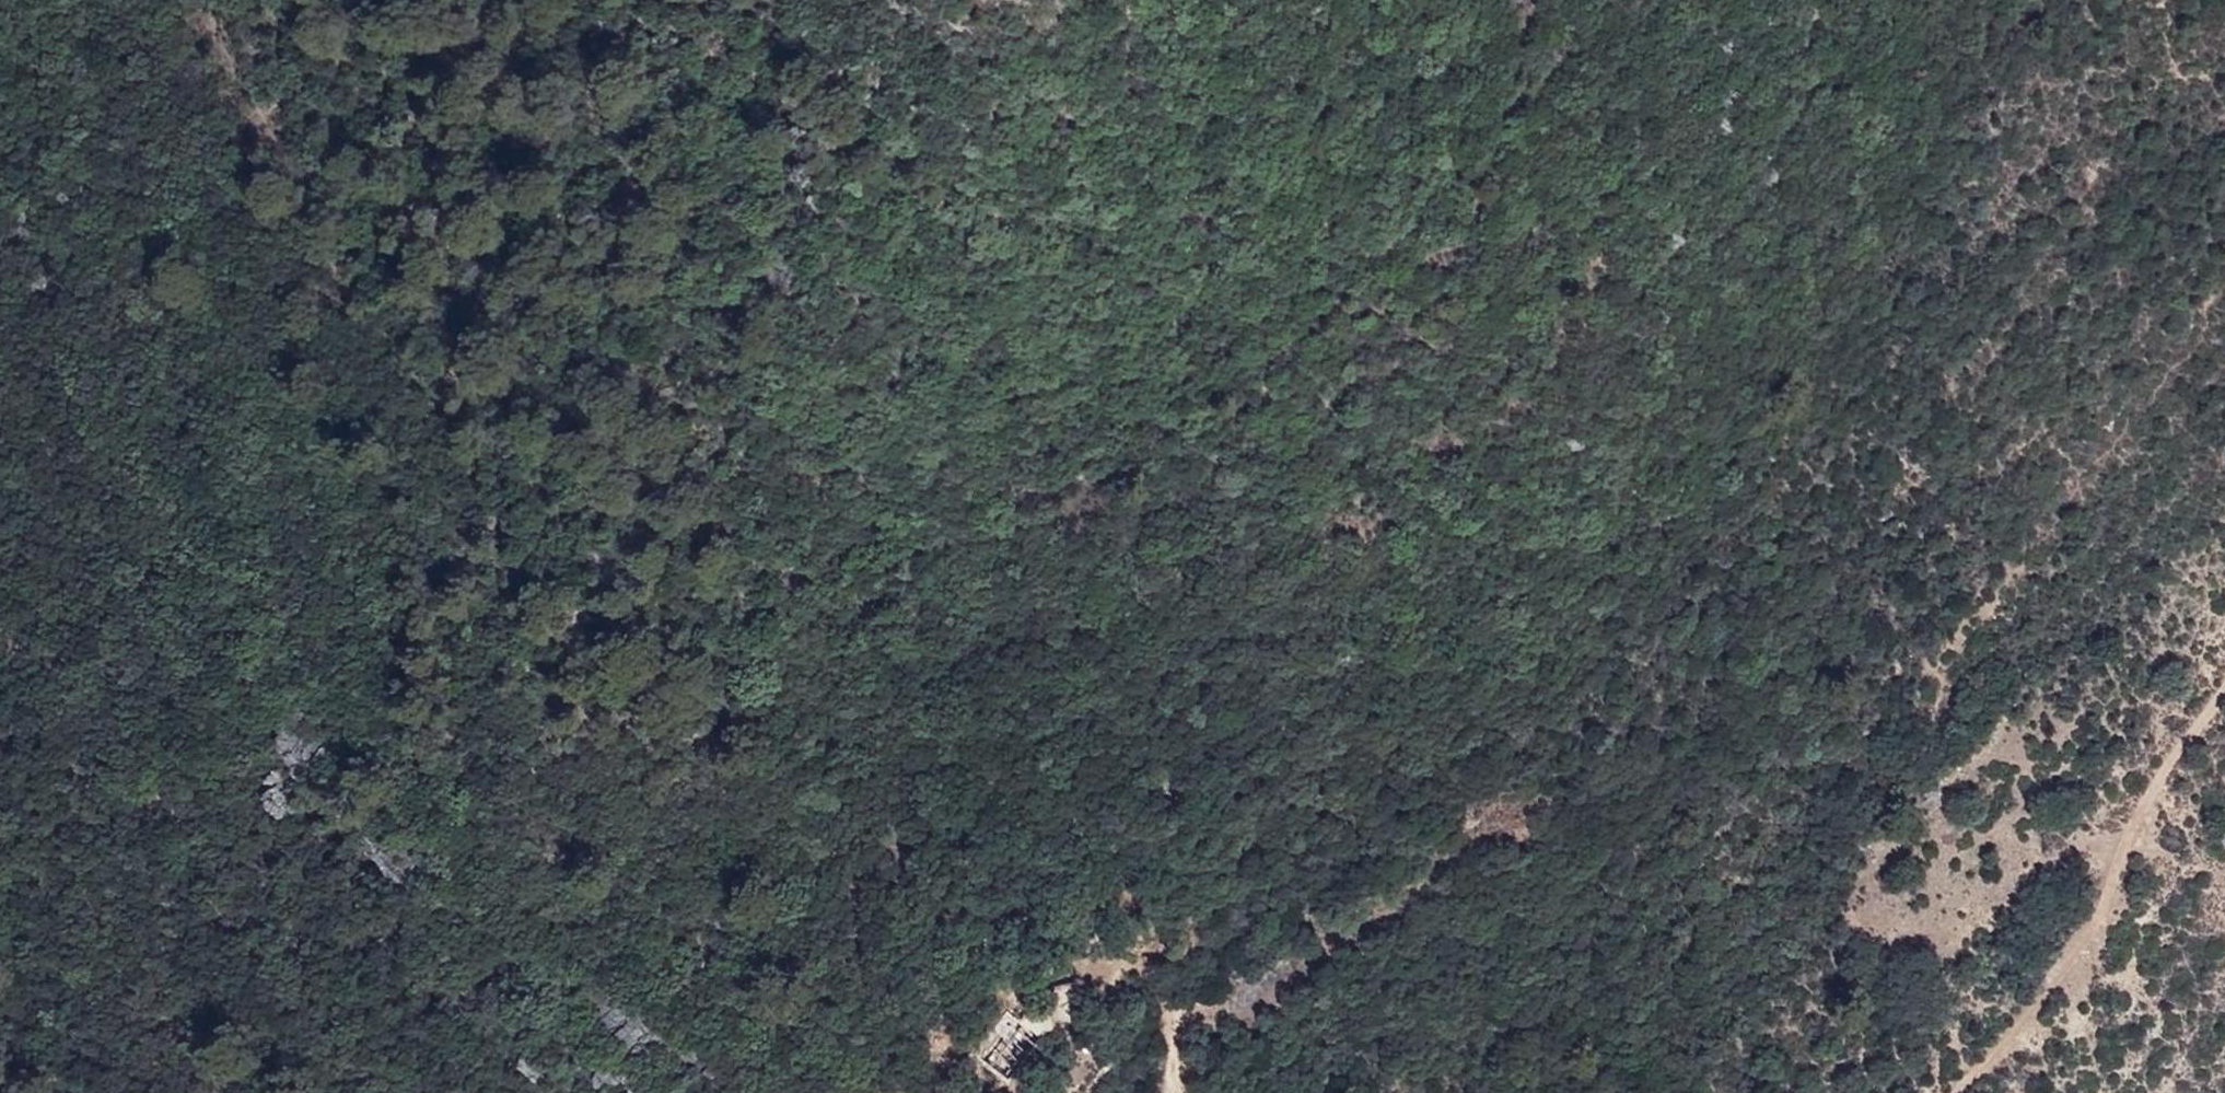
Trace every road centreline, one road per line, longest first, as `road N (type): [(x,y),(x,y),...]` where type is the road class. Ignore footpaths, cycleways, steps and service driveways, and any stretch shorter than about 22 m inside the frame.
road 1 (track): [(1960,1092),(2062,978),(2115,886),(2148,797),(2224,693)]
road 2 (track): [(940,983),(964,1048),(1102,981),(1172,1006),(1172,1092)]

